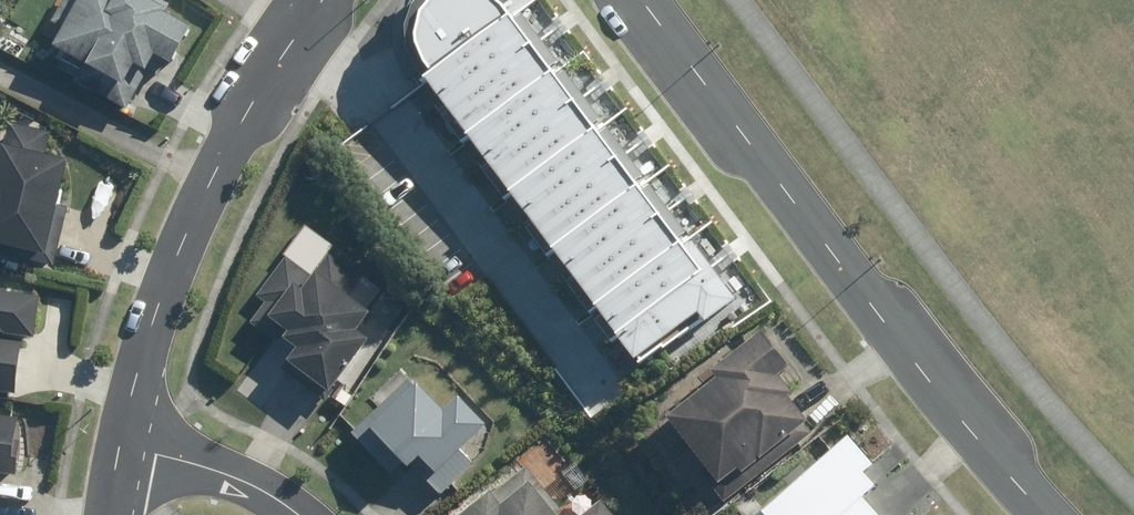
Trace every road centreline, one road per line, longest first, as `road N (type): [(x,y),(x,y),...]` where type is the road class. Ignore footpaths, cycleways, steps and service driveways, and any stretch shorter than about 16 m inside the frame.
road 1 (tertiary): [(1057,514),(812,215),(654,0)]
road 2 (residential): [(312,16),(282,52),(194,211),(124,444)]
road 3 (residential): [(312,16),(610,375)]
road 4 (residential): [(124,444),(222,470),(301,514)]

